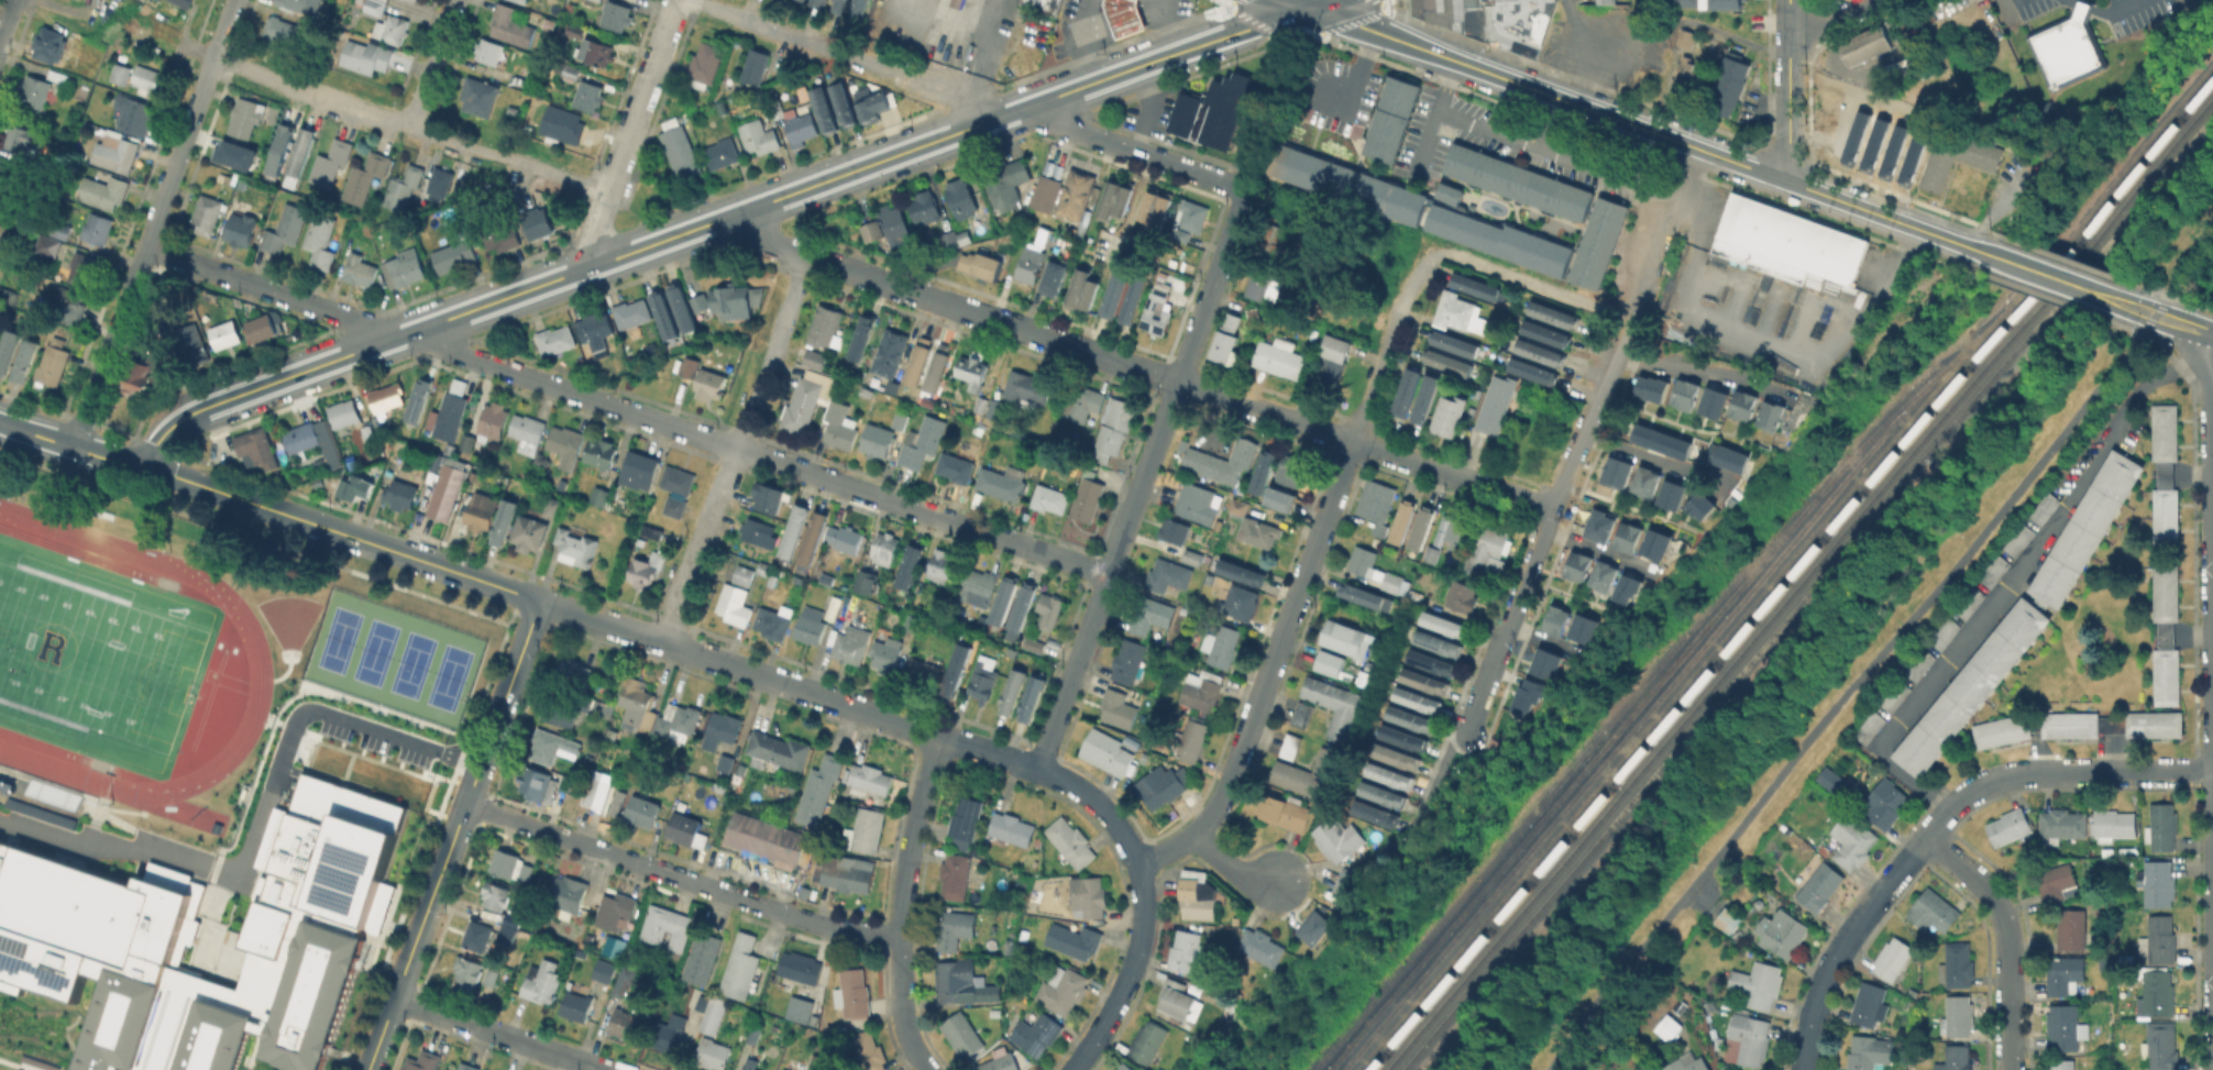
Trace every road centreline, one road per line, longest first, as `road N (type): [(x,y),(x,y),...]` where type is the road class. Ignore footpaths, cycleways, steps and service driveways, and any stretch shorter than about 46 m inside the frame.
road 1 (tertiary): [(1307,8),(203,408),(164,434),(145,470)]
road 2 (residential): [(1108,575),(254,285)]
road 3 (residential): [(1554,510),(803,254)]
road 4 (tertiary): [(1984,253),(1307,8)]
road 5 (tertiary): [(369,1069),(540,600)]
road 6 (residential): [(1136,861),(1193,835),(1231,779),(1353,441)]
road 7 (residential): [(73,448),(234,0)]
road 8 (residential): [(900,934),(810,923),(464,805)]
road 9 (residential): [(608,195),(212,59)]
road 10 (tertiary): [(540,600),(145,470)]
road 11 (residential): [(664,642),(785,323),(803,254)]
road 12 (residential): [(1072,1069),(1135,957),(1141,880),(1103,809),(1037,770)]
road 13 (residential): [(1016,111),(688,0)]
road 14 (residential): [(926,1069),(903,1022),(900,934),(912,832),(938,736)]
road 15 (residential): [(1511,625),(1633,319)]
road 16 (residential): [(594,266),(597,229),(677,0)]
road 17 (residential): [(1802,1069),(1824,977),(1925,839)]
road 18 (residential): [(2009,1069),(2005,922),(1982,883),(1925,839)]
road 19 (residential): [(1957,803),(2000,779),(2025,775),(2212,771)]
road 20 (residential): [(1243,187),(1016,111)]
road 21 (residential): [(1037,770),(828,698)]
road 22 (residential): [(1633,319),(1462,257),(1434,260)]
road 23 (residential): [(1037,770),(1108,575)]
road 24 (residential): [(1108,575),(1177,380)]
road 25 (residential): [(1177,380),(1243,187)]
road 26 (residential): [(1307,8),(1243,187)]
road 27 (residential): [(1633,319),(1695,148)]
road 28 (tertiary): [(1786,181),(1788,0)]
road 29 (tertiary): [(145,470),(0,422)]
road 30 (residential): [(1450,761),(1471,732),(1511,625)]
road 31 (residential): [(1353,441),(1401,312)]
road 32 (residential): [(411,125),(457,0)]
road 33 (residential): [(664,642),(540,600)]

